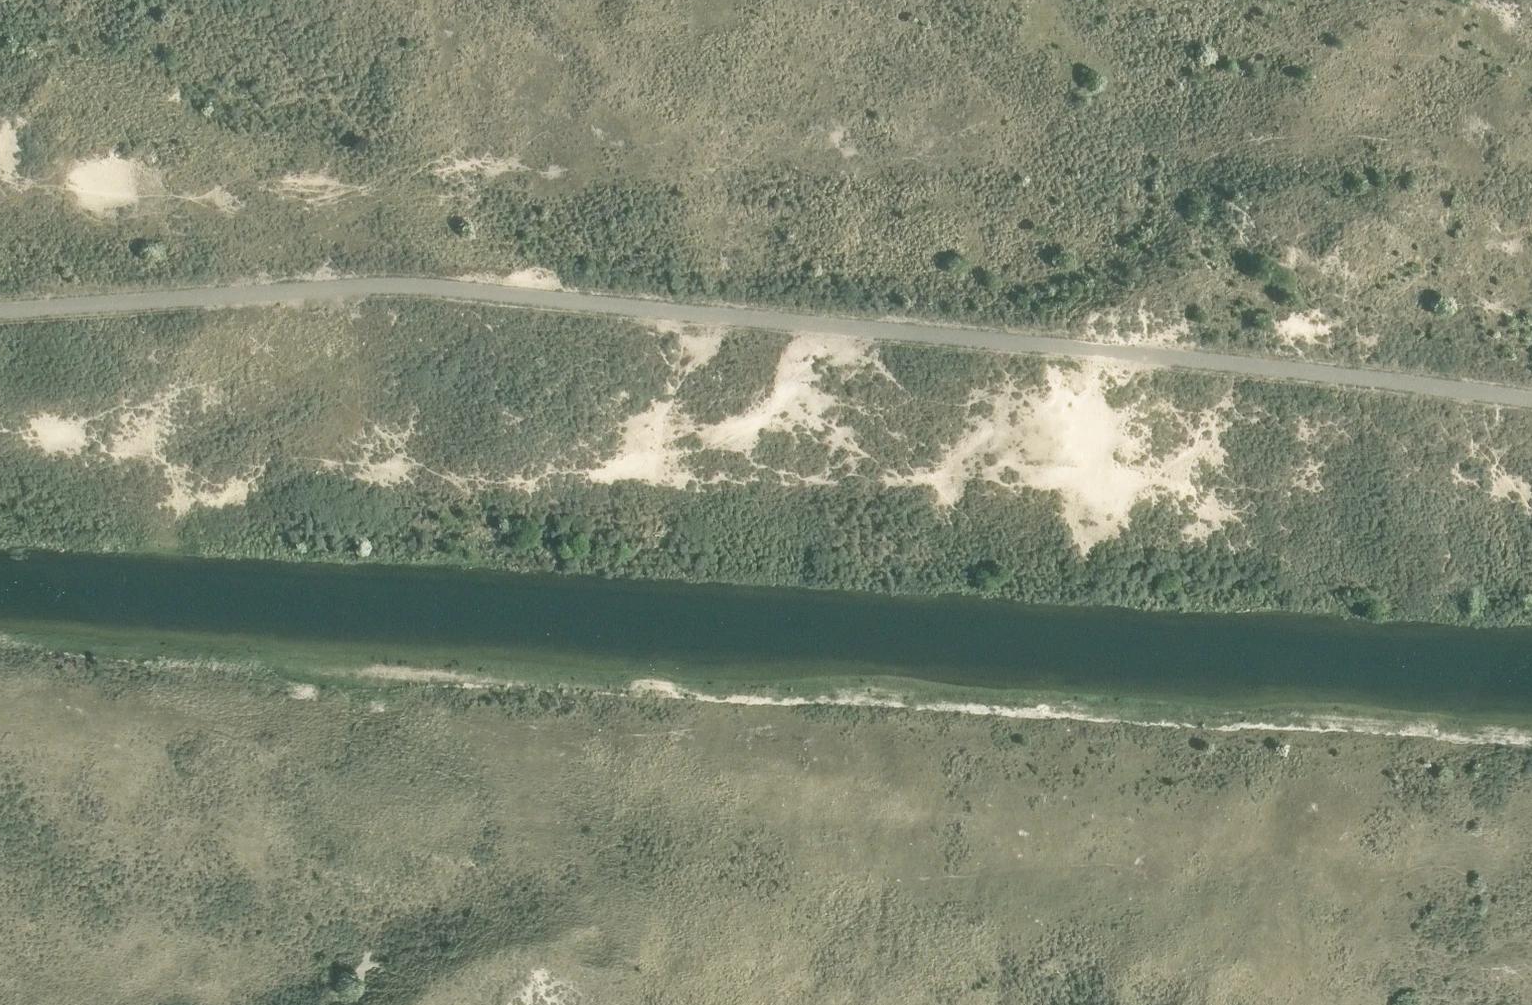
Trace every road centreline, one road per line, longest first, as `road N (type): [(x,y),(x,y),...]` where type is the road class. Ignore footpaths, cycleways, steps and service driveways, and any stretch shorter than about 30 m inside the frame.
road 1 (track): [(0,316),(98,303),(452,294),(1531,401)]

